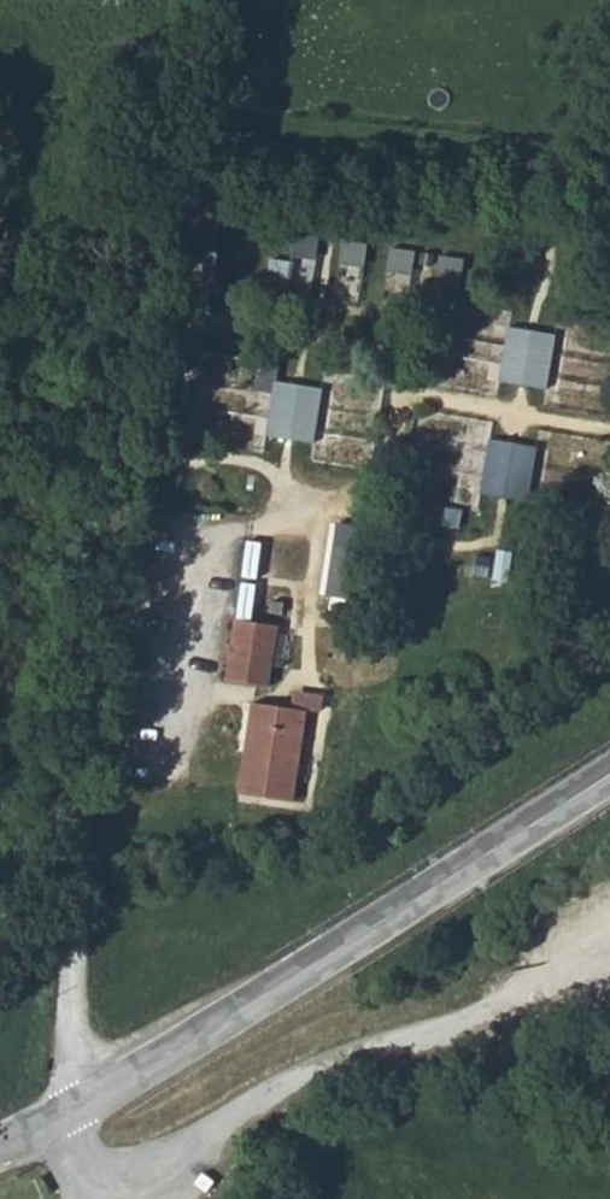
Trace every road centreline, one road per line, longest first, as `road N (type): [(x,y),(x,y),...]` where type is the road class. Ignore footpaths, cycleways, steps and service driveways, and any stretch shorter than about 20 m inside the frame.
road 1 (tertiary): [(609,774),(269,1002),(78,1111)]
road 2 (unclassified): [(78,1111),(69,1050),(105,618),(136,582),(211,574)]

